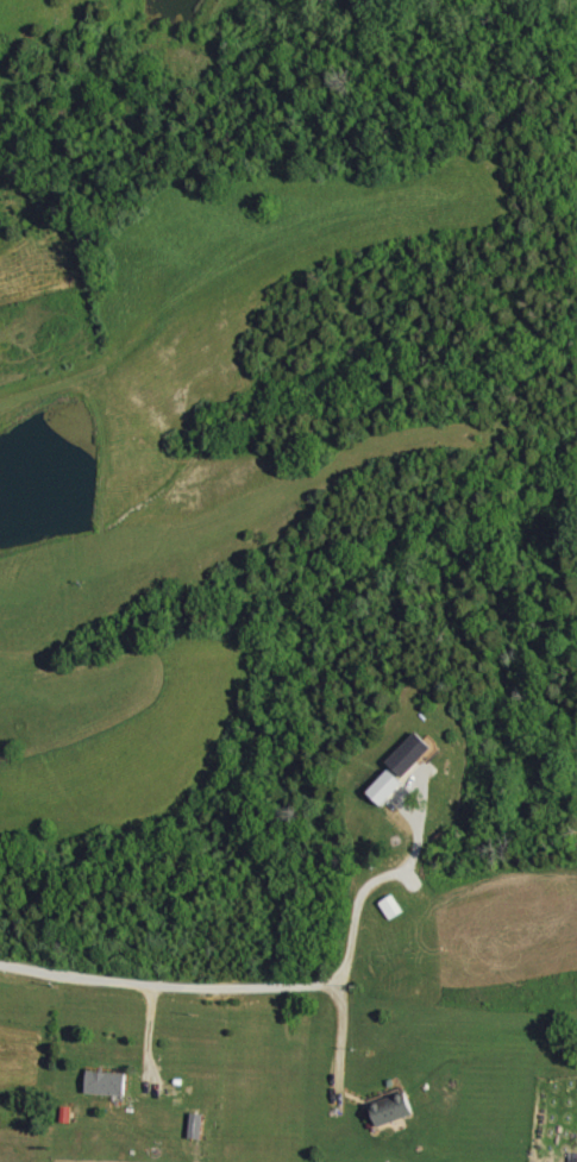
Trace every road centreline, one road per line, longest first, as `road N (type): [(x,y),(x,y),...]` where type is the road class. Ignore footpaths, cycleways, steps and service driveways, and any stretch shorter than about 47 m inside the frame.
road 1 (residential): [(0,962),(178,979),(334,975)]
road 2 (residential): [(334,975),(345,1003),(340,1084),(368,1092)]

